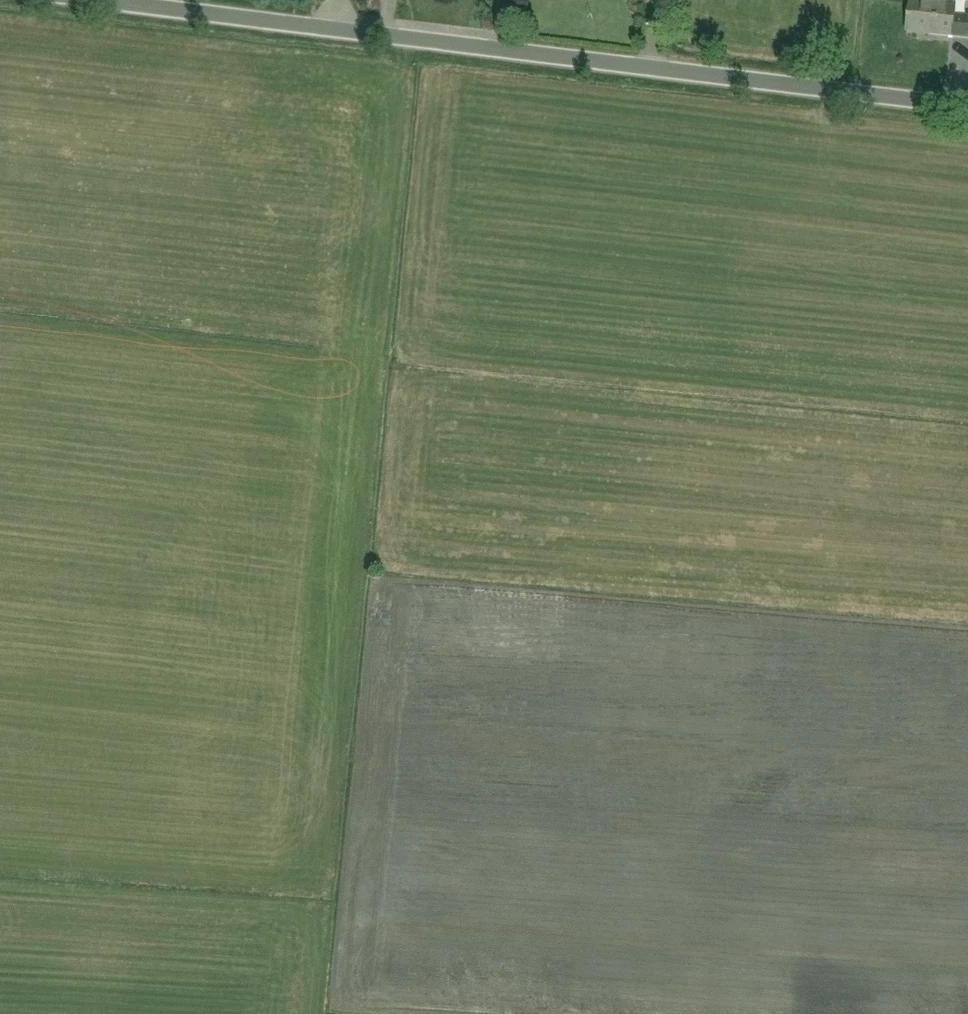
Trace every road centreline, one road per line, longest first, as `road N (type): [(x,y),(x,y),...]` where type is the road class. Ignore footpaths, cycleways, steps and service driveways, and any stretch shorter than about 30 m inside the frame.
road 1 (tertiary): [(967,102),(129,0)]

